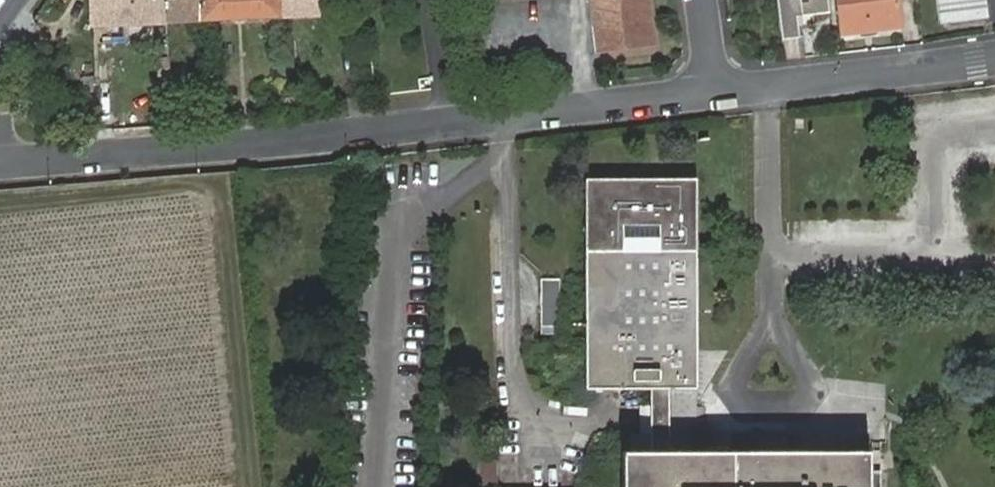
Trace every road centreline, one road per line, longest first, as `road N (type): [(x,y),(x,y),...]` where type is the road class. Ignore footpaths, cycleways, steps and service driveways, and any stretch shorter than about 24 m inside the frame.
road 1 (residential): [(710,93),(5,168)]
road 2 (track): [(0,205),(215,185),(247,486)]
road 3 (residential): [(994,57),(710,93)]

